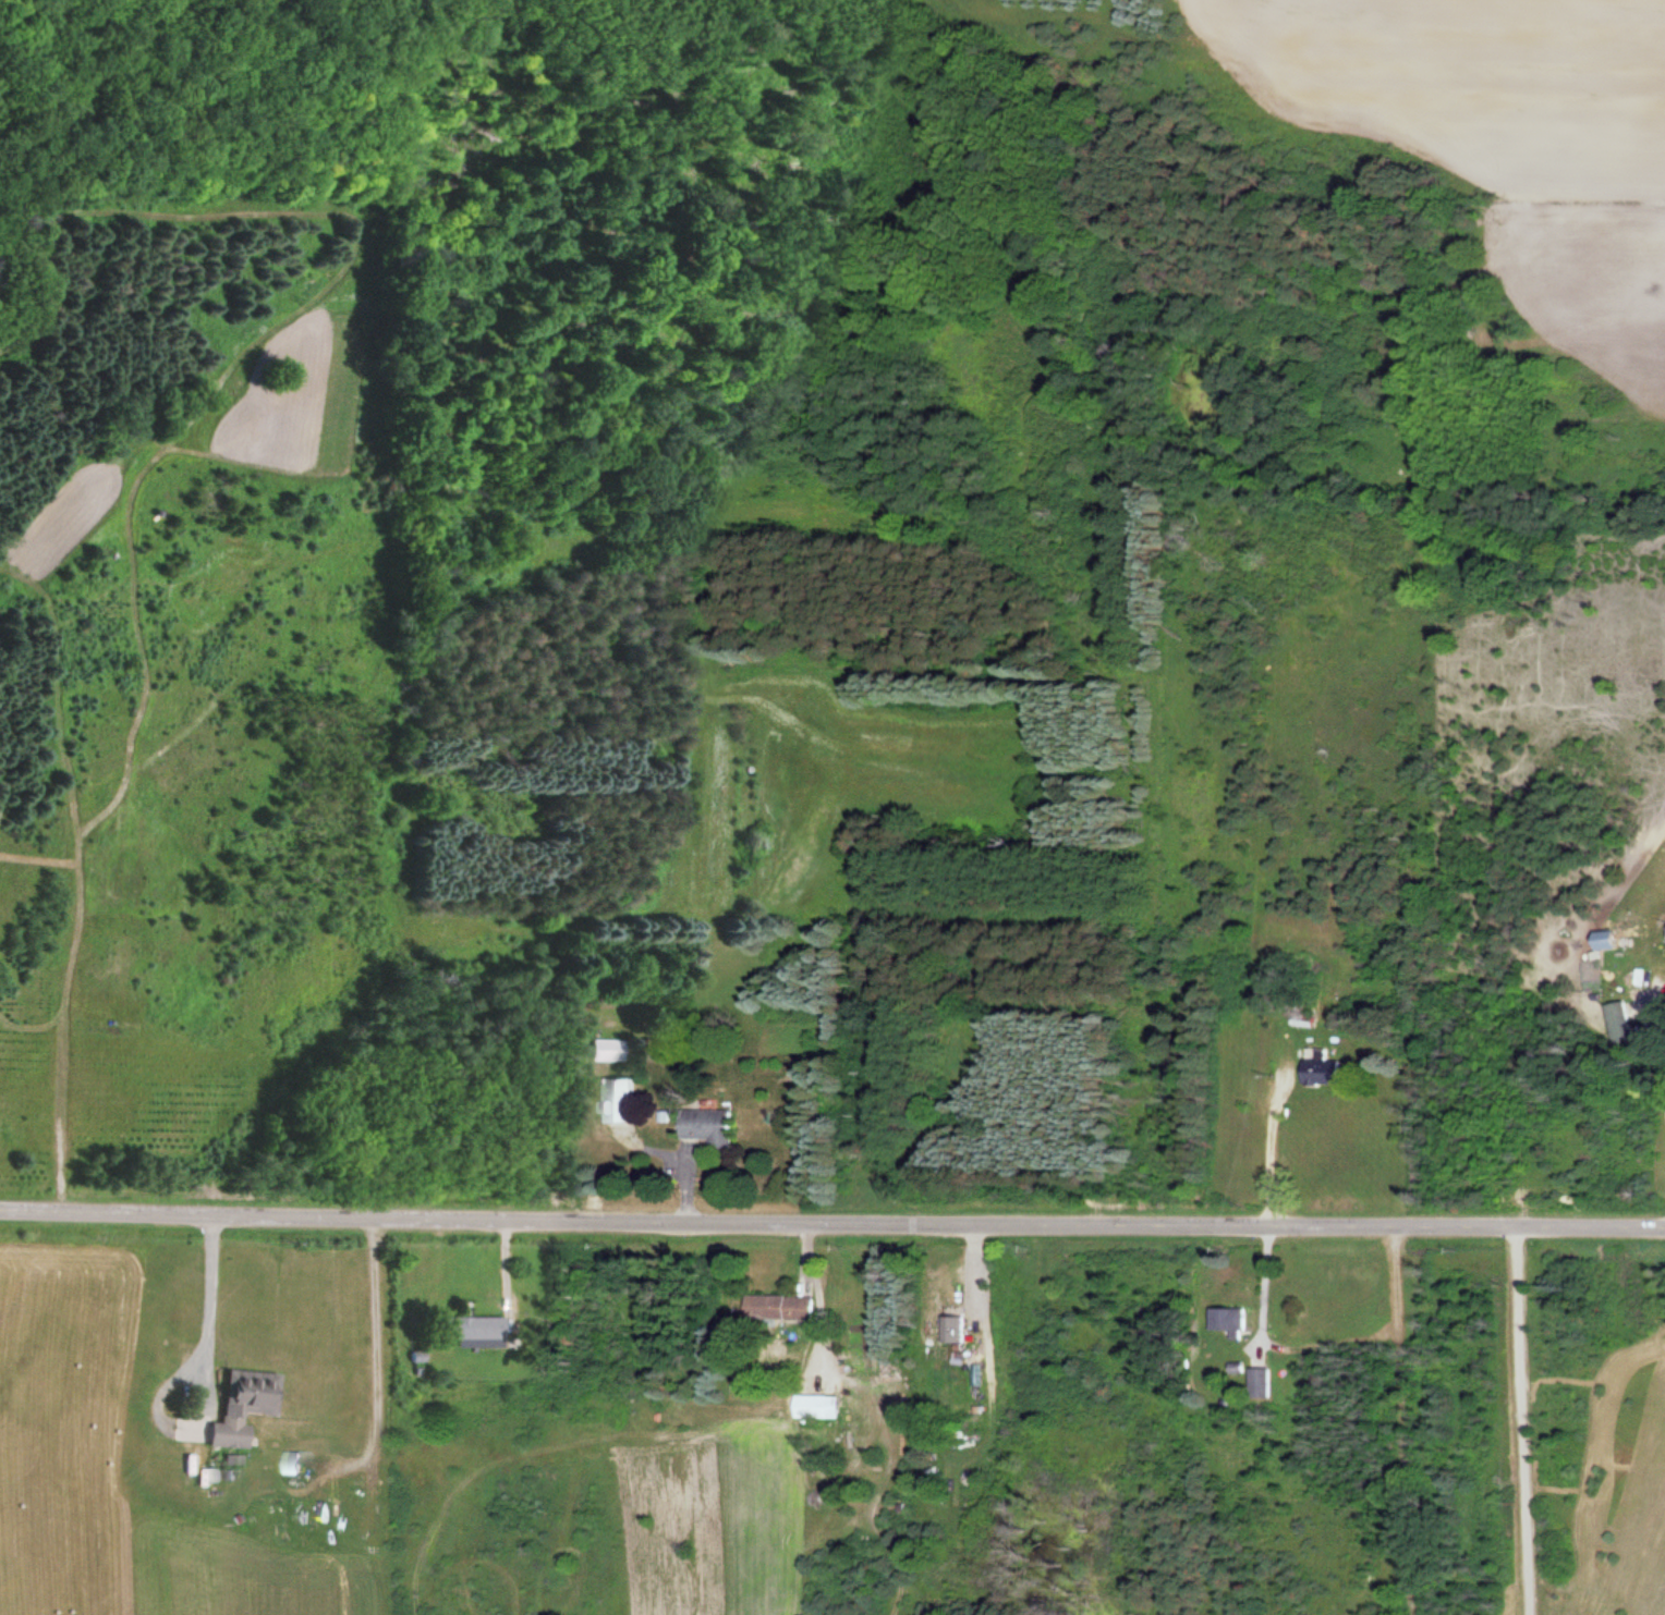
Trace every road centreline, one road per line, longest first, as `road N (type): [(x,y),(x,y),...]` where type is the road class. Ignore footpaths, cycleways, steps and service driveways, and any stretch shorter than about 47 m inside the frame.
road 1 (tertiary): [(0,1211),(1664,1223)]

